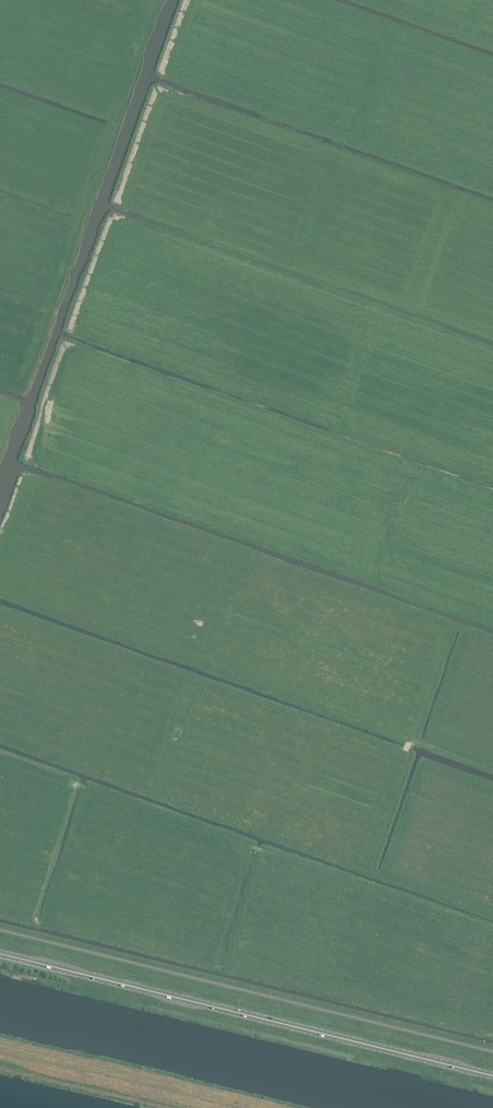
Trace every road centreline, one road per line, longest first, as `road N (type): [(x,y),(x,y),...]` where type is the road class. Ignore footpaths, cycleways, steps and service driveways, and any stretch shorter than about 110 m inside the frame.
road 1 (primary): [(492,1077),(0,955)]

